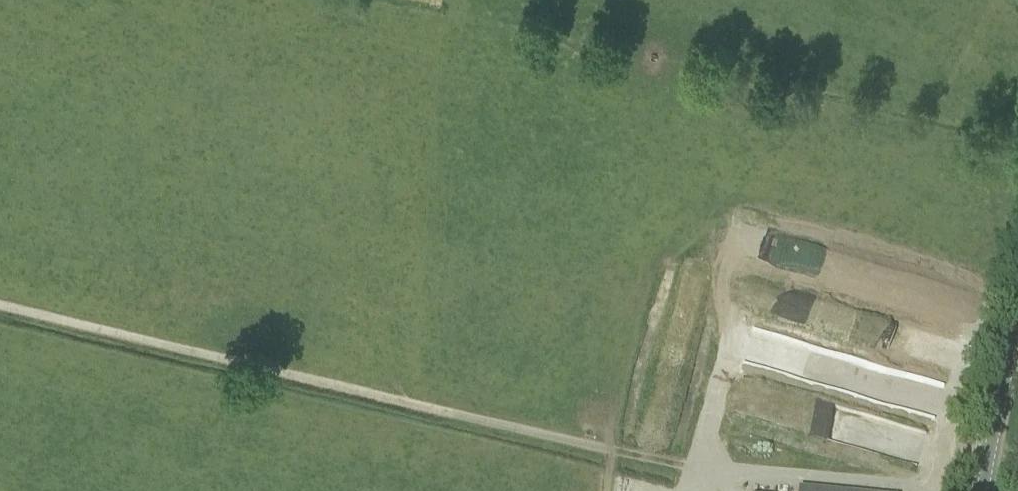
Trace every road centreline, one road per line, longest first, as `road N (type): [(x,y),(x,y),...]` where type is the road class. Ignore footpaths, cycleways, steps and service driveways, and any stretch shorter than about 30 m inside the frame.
road 1 (tertiary): [(983,490),(1017,330)]

